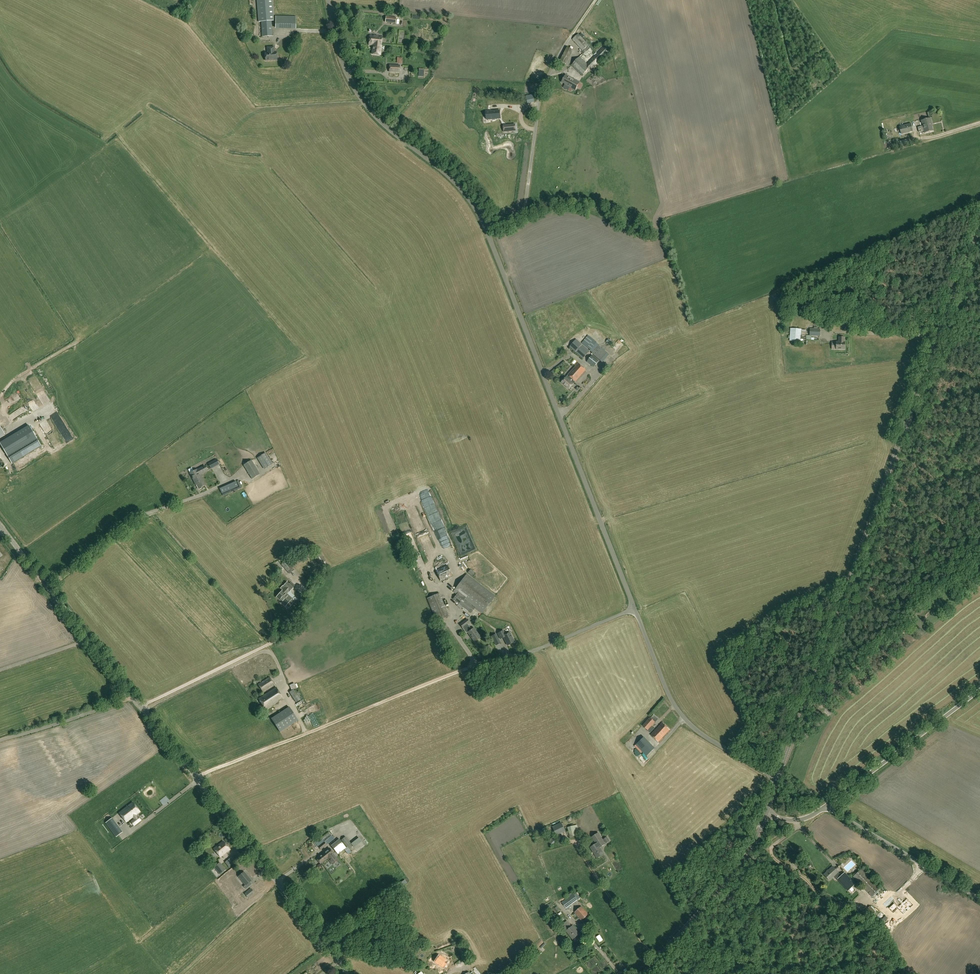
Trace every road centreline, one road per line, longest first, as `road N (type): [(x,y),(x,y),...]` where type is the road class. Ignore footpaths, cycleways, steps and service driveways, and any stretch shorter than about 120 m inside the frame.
road 1 (unclassified): [(635,609),(477,211),(365,105),(341,57),(329,0)]
road 2 (tertiary): [(778,779),(979,226)]
road 3 (tertiary): [(349,973),(0,528)]
road 4 (track): [(198,780),(463,670)]
road 5 (track): [(979,556),(802,715)]
road 6 (unclassified): [(778,779),(685,719),(635,609)]
road 7 (tertiary): [(645,973),(743,863),(766,813)]
road 8 (unclassified): [(827,805),(979,690)]
road 9 (unclassified): [(463,670),(635,609)]
road 10 (unclassified): [(979,899),(827,805)]

